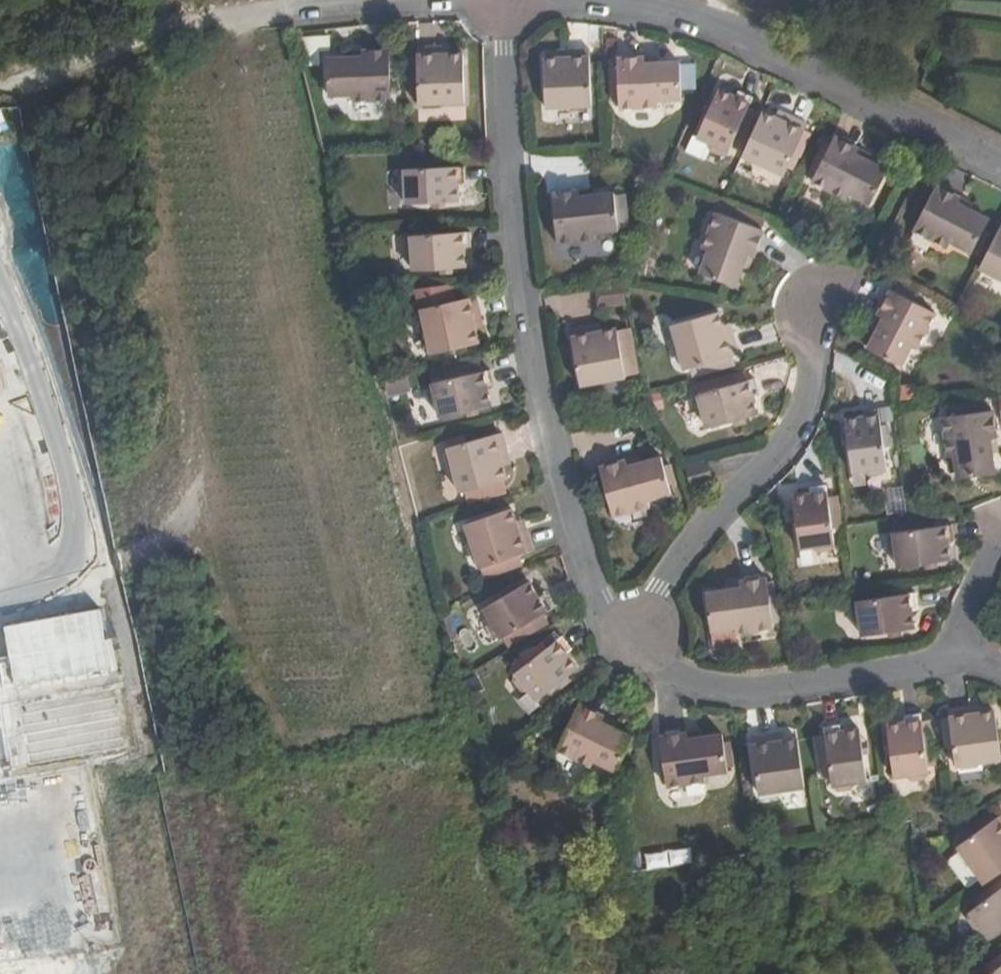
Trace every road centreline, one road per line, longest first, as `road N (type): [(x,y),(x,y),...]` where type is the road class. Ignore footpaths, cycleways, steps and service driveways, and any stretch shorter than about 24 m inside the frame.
road 1 (residential): [(630,637),(589,571),(541,379),(516,215),(505,0)]
road 2 (residential): [(1000,163),(764,48),(659,11),(595,0)]
road 3 (residential): [(820,310),(801,429),(711,521),(630,637)]
road 4 (residential): [(953,658),(732,687),(679,675),(630,637)]
road 5 (residential): [(205,22),(394,0)]
road 6 (residential): [(998,526),(963,610),(953,658)]

